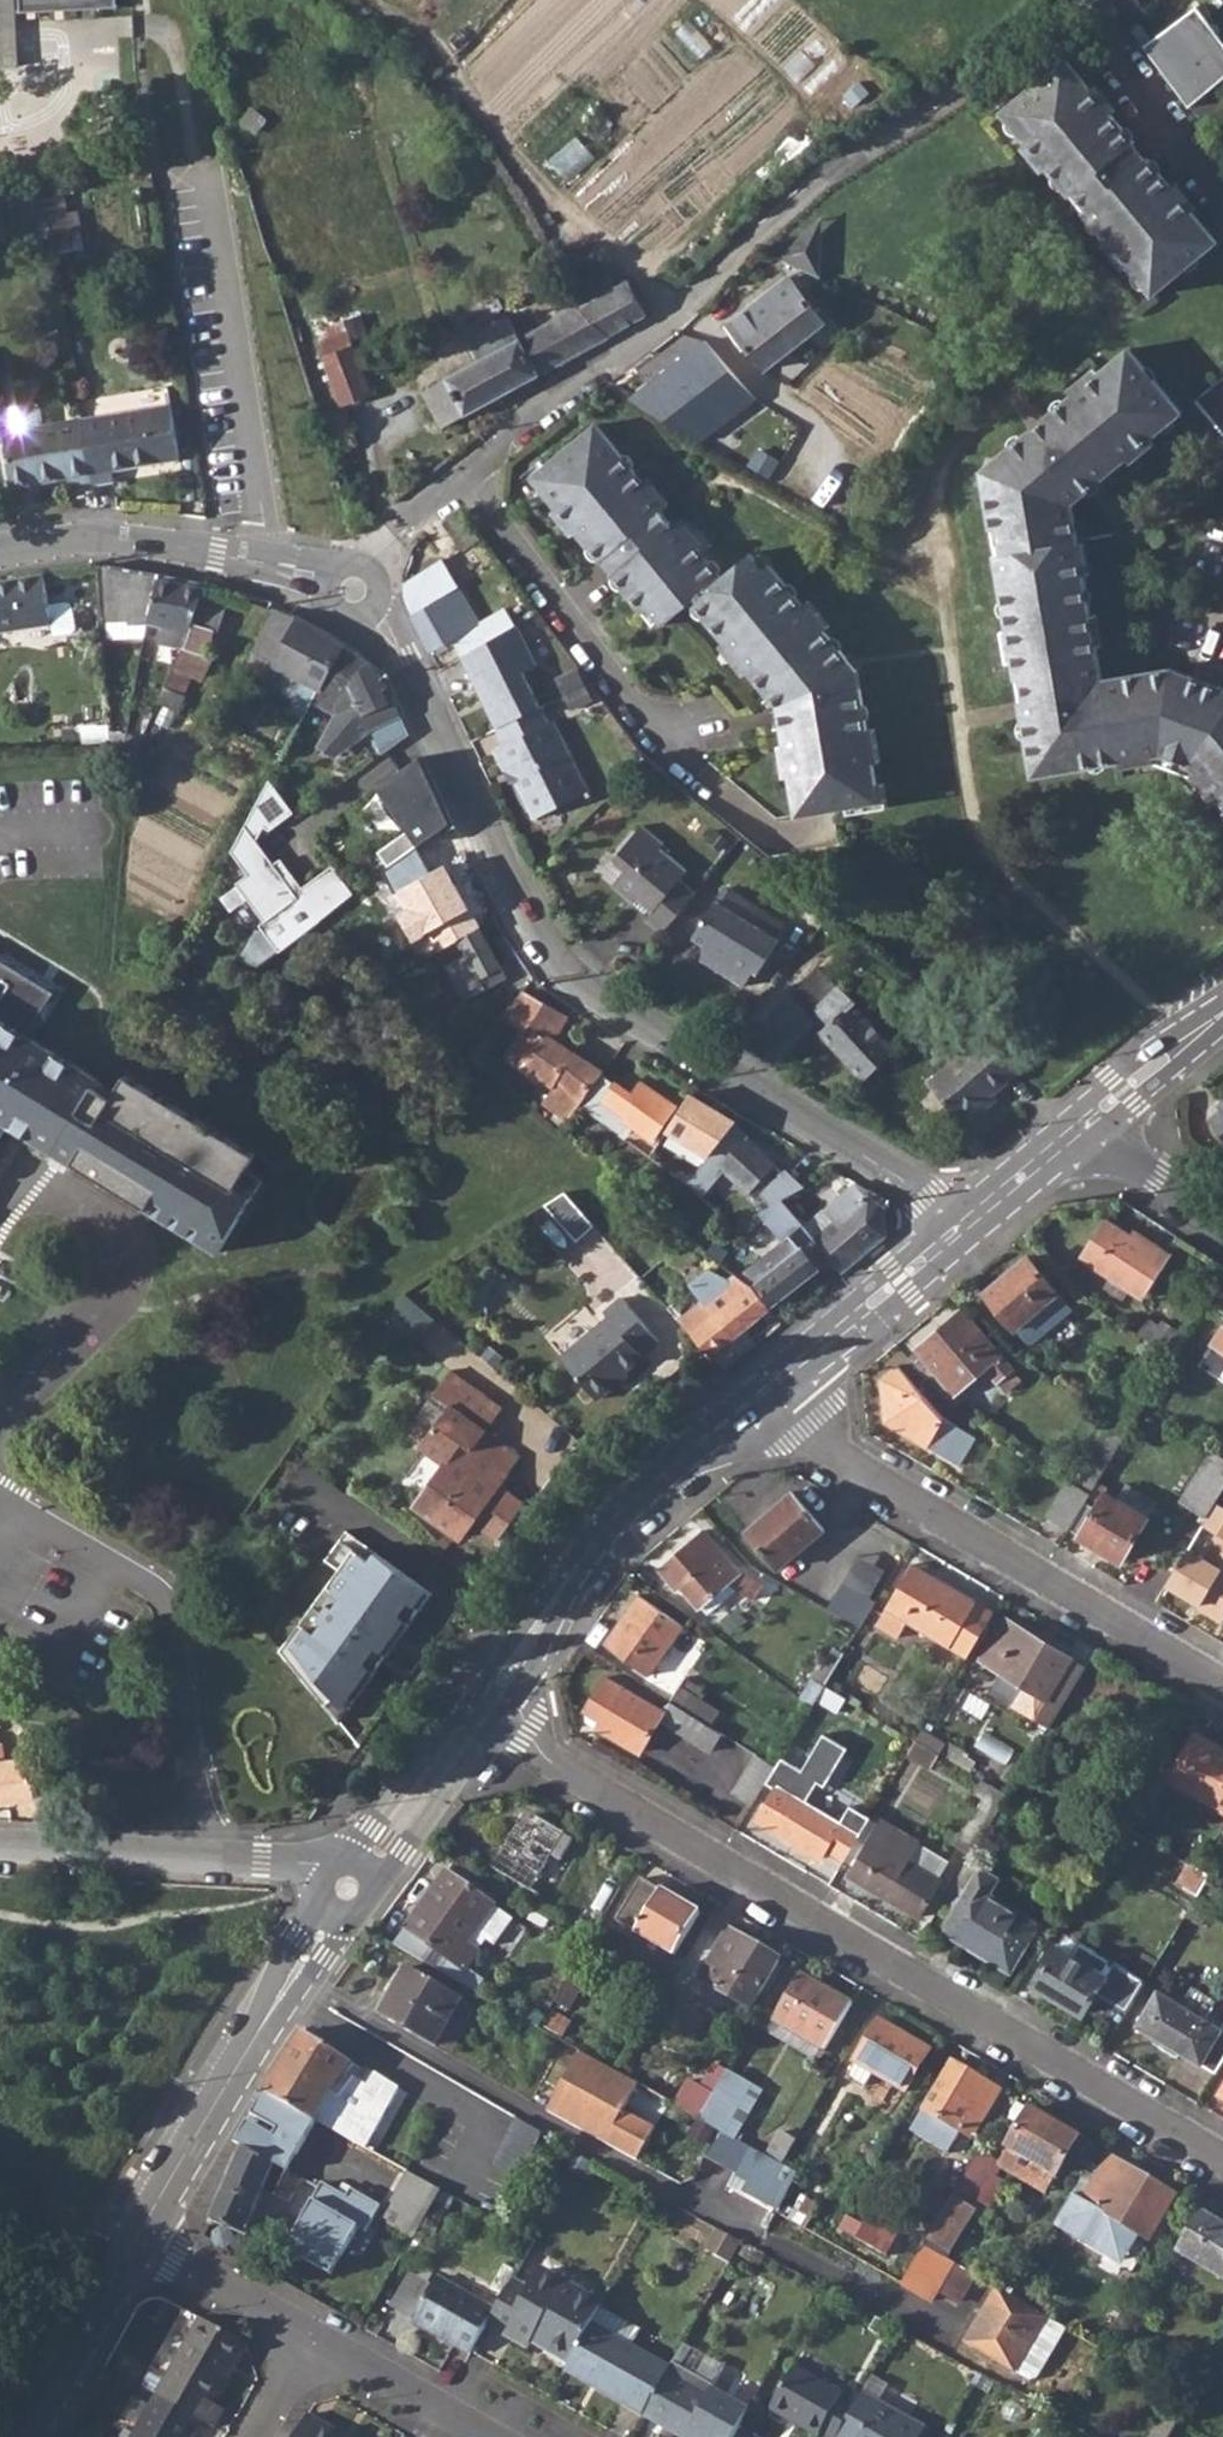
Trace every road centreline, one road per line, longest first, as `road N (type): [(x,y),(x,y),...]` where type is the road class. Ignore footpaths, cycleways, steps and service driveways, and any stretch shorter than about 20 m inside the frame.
road 1 (residential): [(352,590),(403,659),(553,957),(625,1011),(930,1196),(963,1225)]
road 2 (residential): [(489,1695),(545,1756),(1222,2160)]
road 3 (residential): [(472,468),(689,299),(850,151),(1082,0)]
road 4 (residential): [(767,1388),(807,1431),(1222,1684)]
road 5 (residential): [(472,468),(651,737),(783,851),(823,840)]
road 6 (tertiary): [(489,1695),(602,1531),(767,1388)]
road 7 (tertiary): [(138,2237),(349,1886)]
road 8 (residential): [(260,565),(261,531),(198,164)]
road 9 (residential): [(0,1850),(264,1865),(349,1886)]
road 10 (residential): [(0,551),(85,539),(260,565)]
road 11 (tertiary): [(767,1388),(963,1225)]
road 12 (tertiary): [(349,1886),(489,1695)]
road 13 (tertiary): [(28,2436),(138,2237)]
road 14 (residential): [(138,2237),(312,2344)]
road 15 (residential): [(312,2344),(479,2436)]
road 16 (tertiary): [(1084,1122),(1222,1007)]
road 17 (residential): [(352,590),(387,541),(472,468)]
road 18 (residential): [(1084,1122),(1222,1216)]
road 19 (tertiary): [(963,1225),(1084,1122)]

